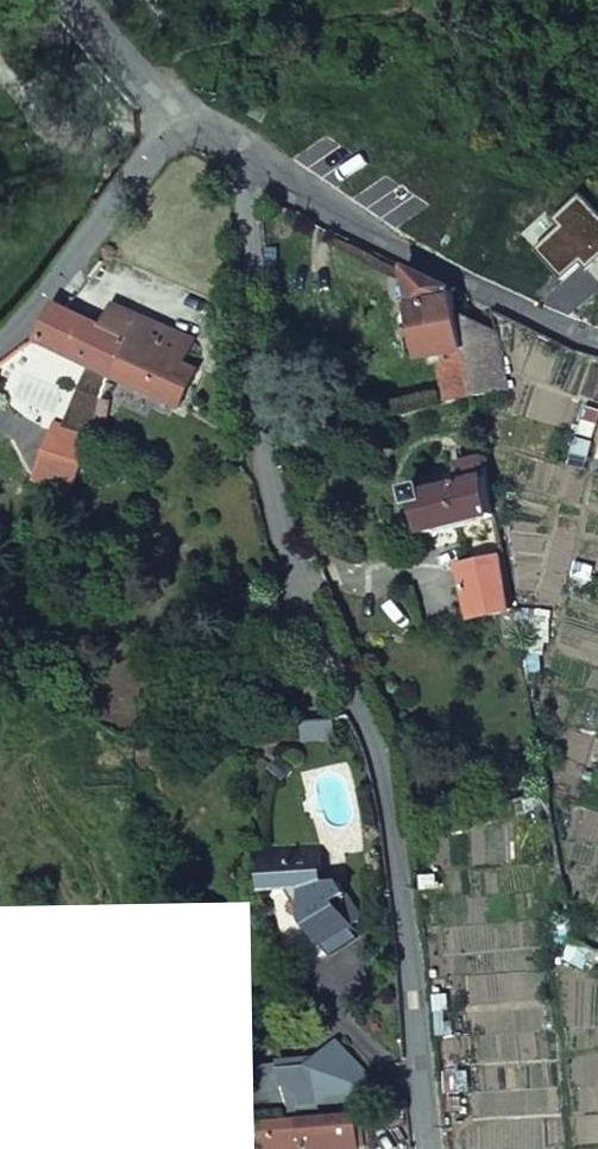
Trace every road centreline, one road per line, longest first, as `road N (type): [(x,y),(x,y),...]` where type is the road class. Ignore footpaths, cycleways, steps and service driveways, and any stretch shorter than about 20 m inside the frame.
road 1 (residential): [(254,159),(249,185),(276,483),(300,601),(391,779),(429,1148)]
road 2 (residential): [(597,337),(437,267),(254,159)]
road 3 (residential): [(179,119),(0,333)]
road 4 (residential): [(71,0),(179,119)]
road 5 (track): [(190,0),(204,128)]

